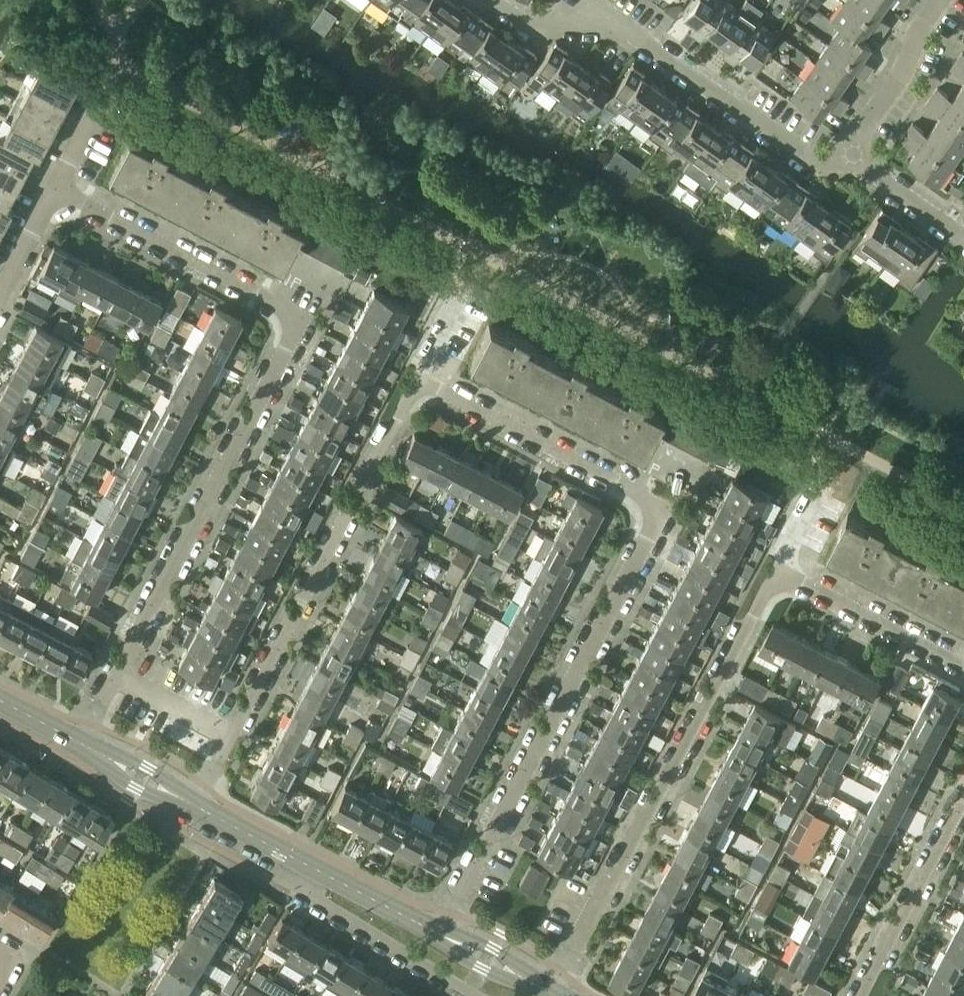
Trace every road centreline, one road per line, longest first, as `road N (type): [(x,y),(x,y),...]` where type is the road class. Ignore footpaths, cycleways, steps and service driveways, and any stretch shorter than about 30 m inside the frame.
road 1 (residential): [(439,931),(660,507),(420,379),(193,806)]
road 2 (residential): [(90,724),(293,334),(290,311),(57,188)]
road 3 (residential): [(963,671),(776,573),(550,993)]
road 4 (residential): [(494,0),(533,26),(594,12),(807,157),(847,153)]
road 5 (residential): [(857,995),(963,787)]
road 6 (residential): [(303,863),(308,893),(477,995)]
road 7 (residential): [(847,153),(903,74),(938,0)]
road 8 (tertiary): [(439,931),(303,863)]
road 9 (residential): [(847,153),(963,235)]
road 10 (tertiary): [(193,806),(80,743)]
road 11 (tertiary): [(550,993),(439,931)]
road 12 (tertiary): [(303,863),(193,806)]
road 13 (residential): [(57,188),(0,296)]

